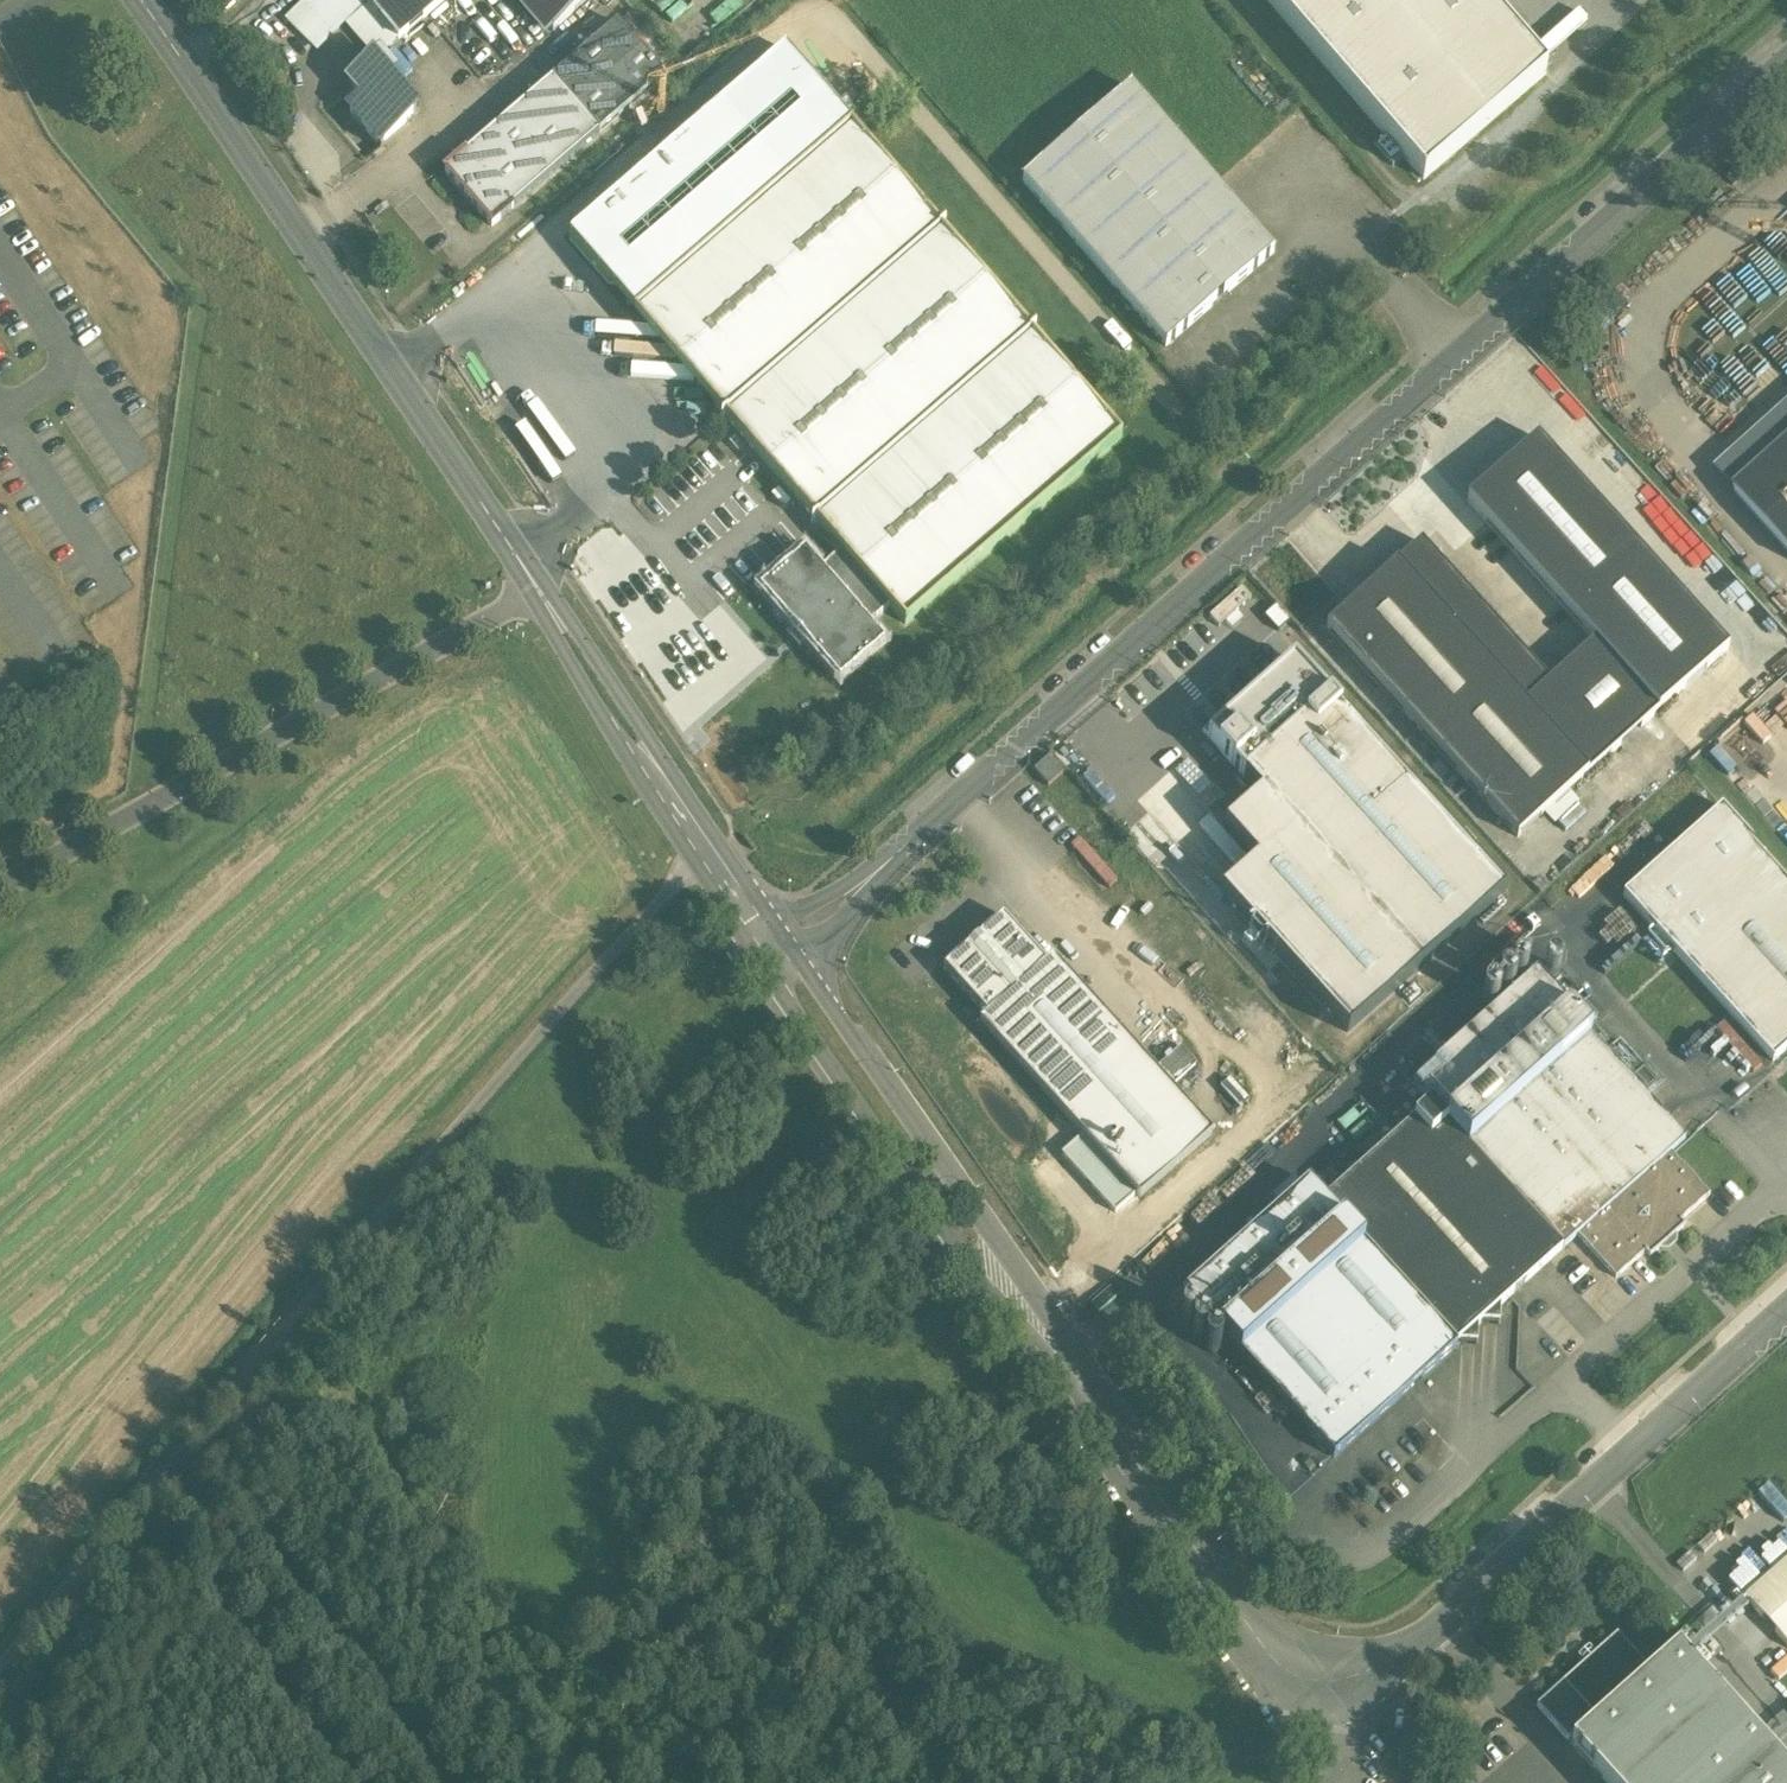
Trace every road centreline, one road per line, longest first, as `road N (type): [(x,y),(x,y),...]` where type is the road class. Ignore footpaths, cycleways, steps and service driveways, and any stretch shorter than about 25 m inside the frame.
road 1 (unclassified): [(1786,1314),(1388,1668),(1332,1685),(1298,1681),(1250,1635),(779,954)]
road 2 (unclassified): [(1786,63),(779,954)]
road 3 (unclassified): [(779,954),(148,0)]
road 4 (track): [(723,868),(0,1716)]
road 5 (track): [(1288,1782),(1339,1742),(1332,1685)]

